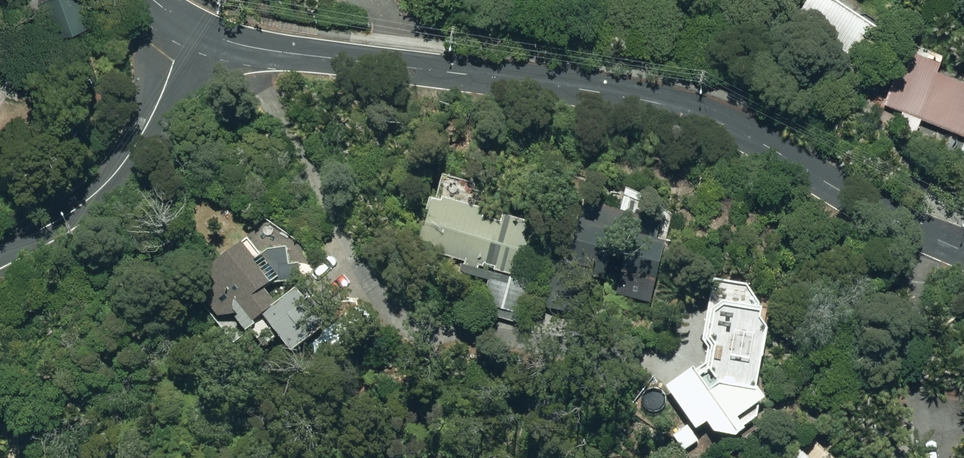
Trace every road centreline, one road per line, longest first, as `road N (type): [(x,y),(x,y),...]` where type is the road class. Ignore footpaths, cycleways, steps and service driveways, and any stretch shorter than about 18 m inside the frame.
road 1 (residential): [(189,31),(253,49),(680,106),(963,246)]
road 2 (residential): [(189,31),(143,137),(117,170),(77,209),(0,250)]

